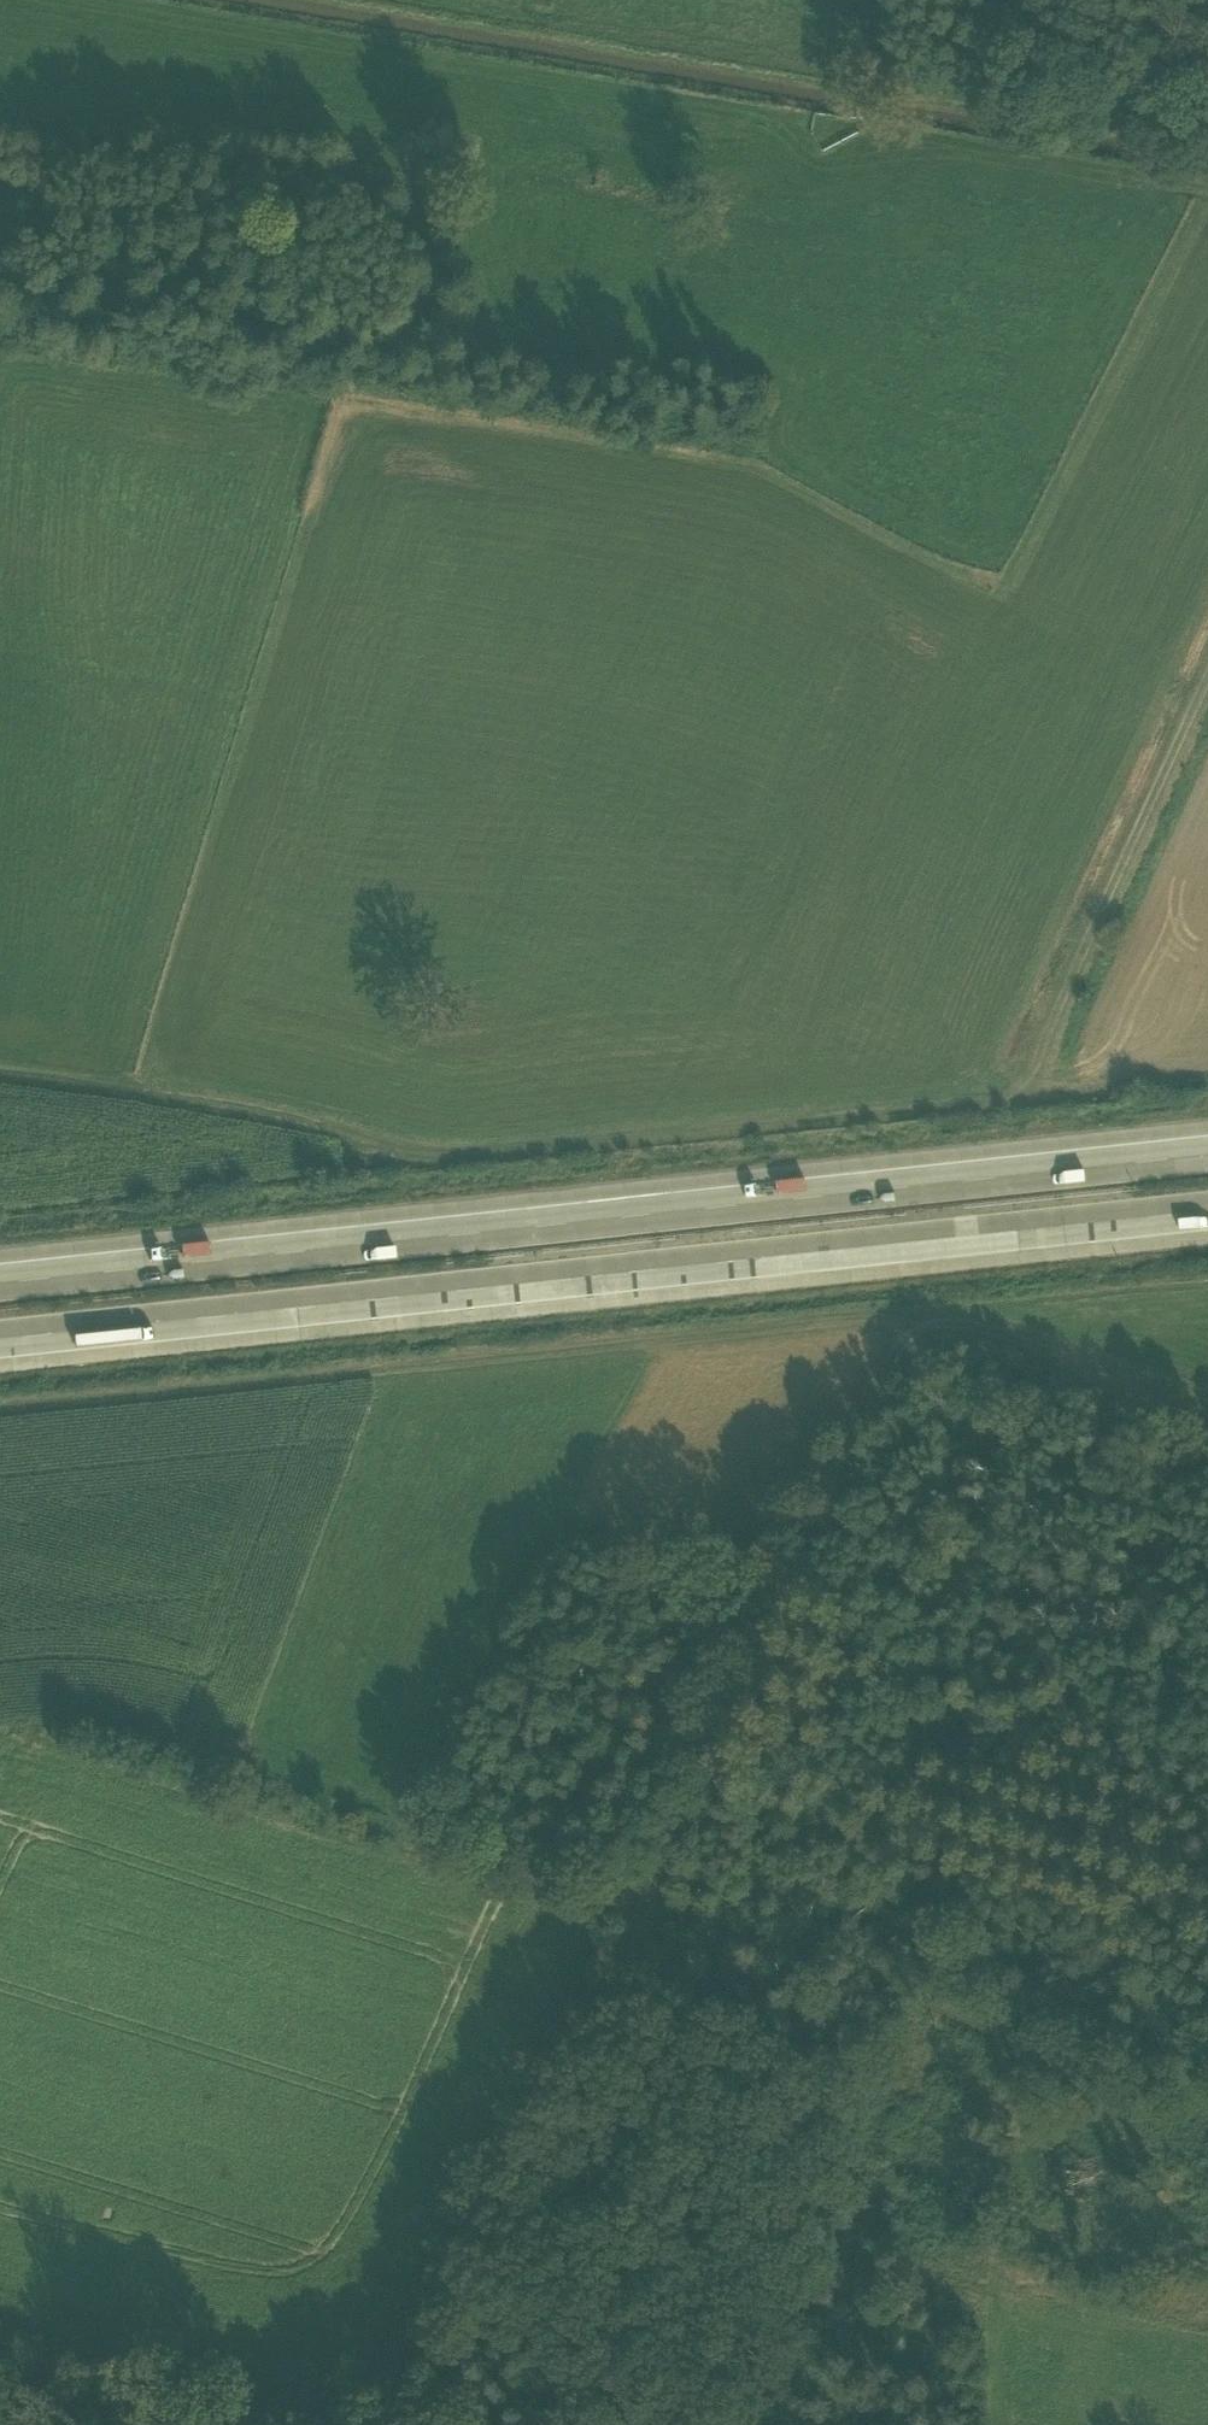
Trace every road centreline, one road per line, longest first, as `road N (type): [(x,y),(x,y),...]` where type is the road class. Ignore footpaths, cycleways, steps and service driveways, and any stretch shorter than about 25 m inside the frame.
road 1 (track): [(1207,697),(1025,1092),(983,1107),(436,1162),(318,1130),(0,1081)]
road 2 (motorway): [(0,1341),(1207,1213)]
road 3 (motorway): [(1207,1156),(0,1283)]
road 4 (track): [(913,1323),(836,1323),(0,1411)]

